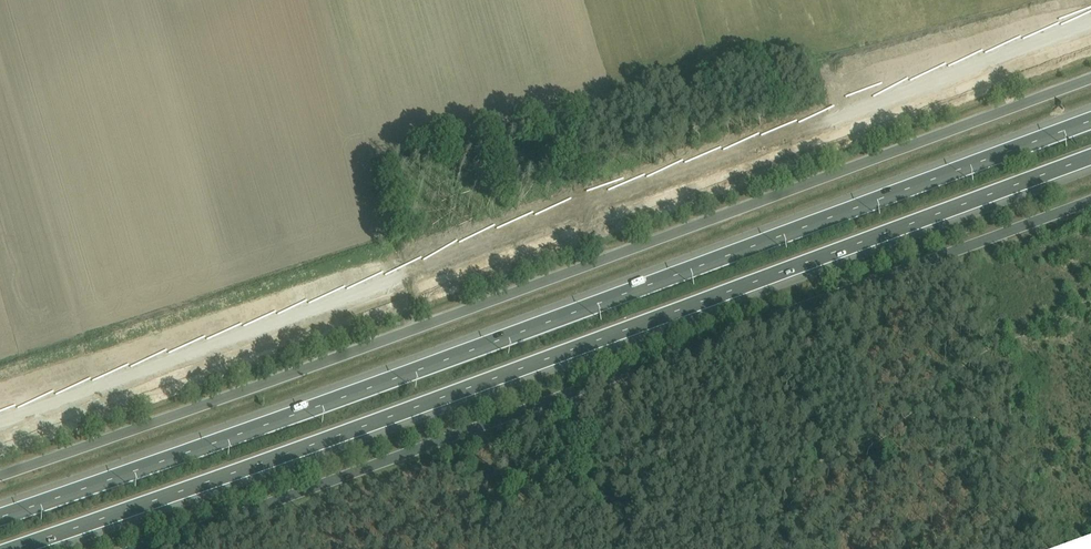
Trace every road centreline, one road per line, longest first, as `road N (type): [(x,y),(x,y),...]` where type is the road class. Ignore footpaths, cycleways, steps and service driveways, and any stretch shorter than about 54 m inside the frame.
road 1 (tertiary): [(0,476),(1090,78)]
road 2 (motorway): [(1090,120),(0,517)]
road 3 (motorway): [(12,548),(1090,157)]
road 4 (tertiary): [(1090,204),(766,329),(133,548)]
road 5 (track): [(1090,312),(961,364),(907,421),(628,548)]

